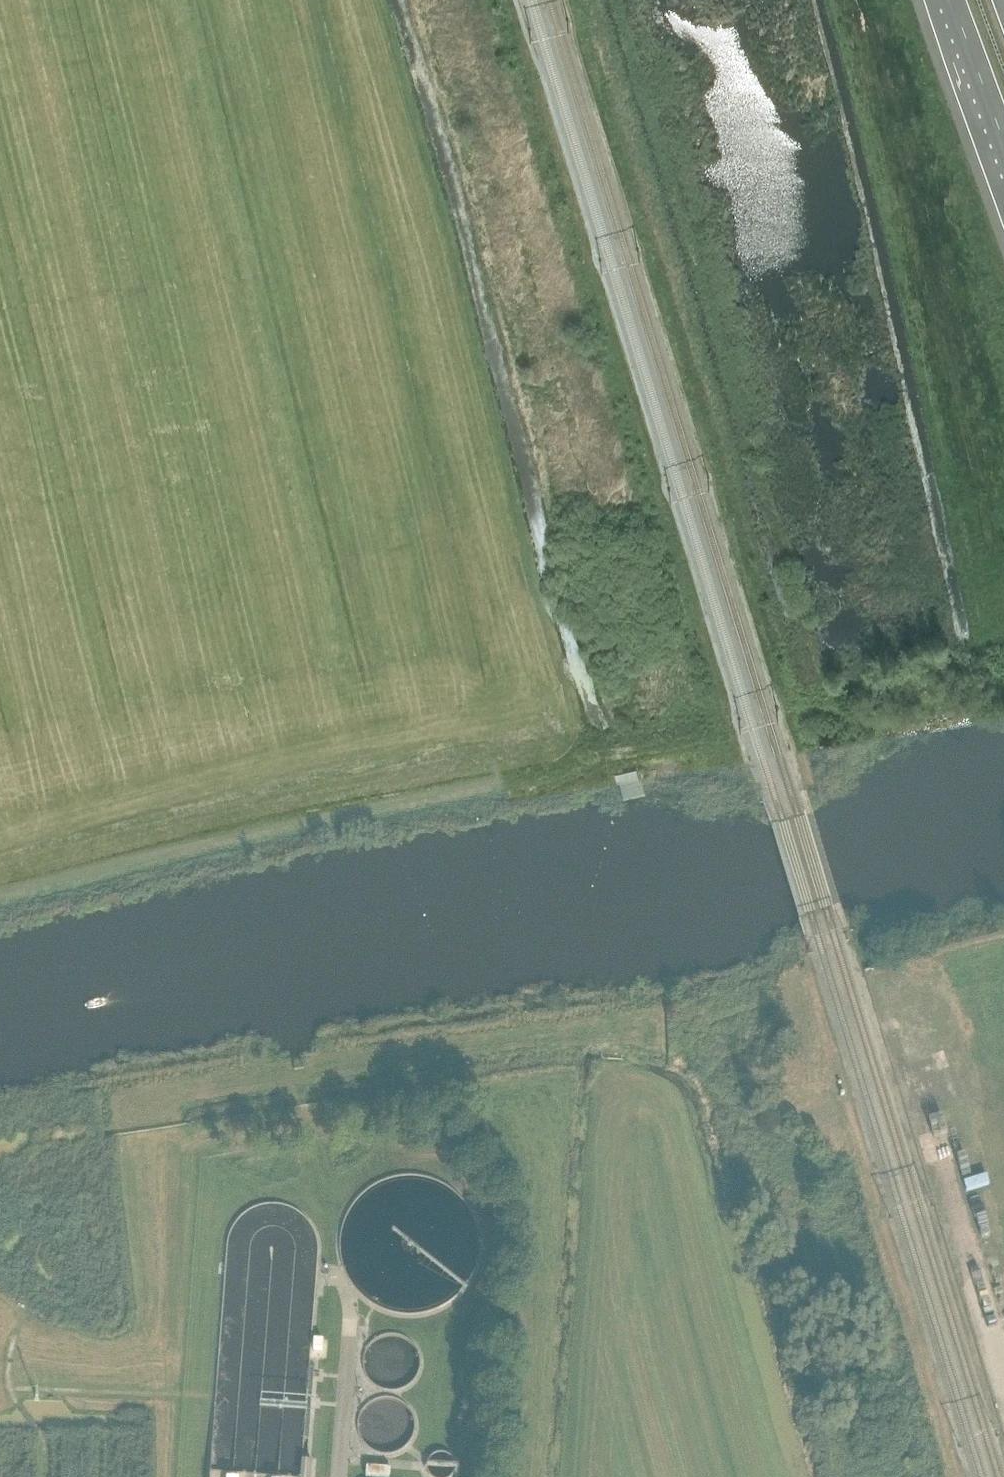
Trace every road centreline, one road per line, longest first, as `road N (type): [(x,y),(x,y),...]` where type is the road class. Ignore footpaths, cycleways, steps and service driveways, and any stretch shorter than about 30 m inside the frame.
road 1 (motorway): [(951,0),(1003,149)]

